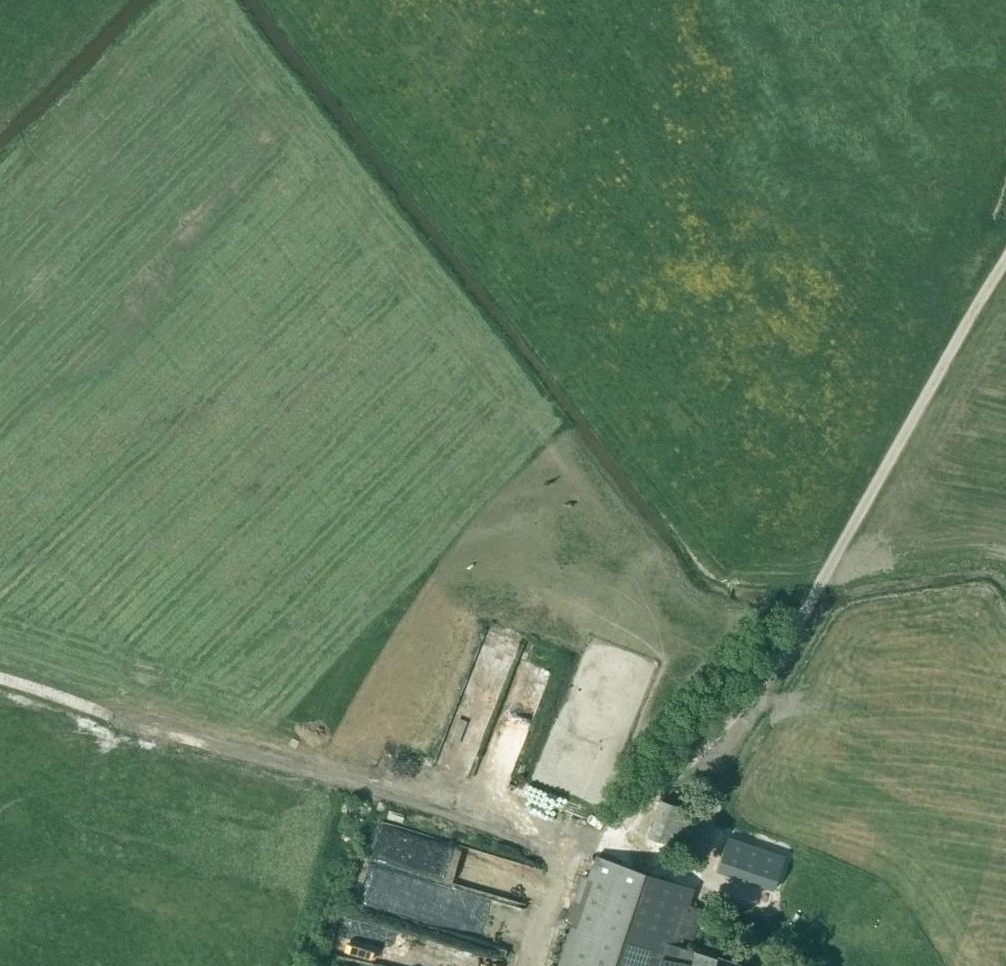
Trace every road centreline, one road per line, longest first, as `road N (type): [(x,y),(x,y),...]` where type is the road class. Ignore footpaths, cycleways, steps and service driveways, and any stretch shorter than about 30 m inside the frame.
road 1 (track): [(1005,261),(745,698),(609,841),(582,835),(557,856)]
road 2 (track): [(376,793),(0,678)]

